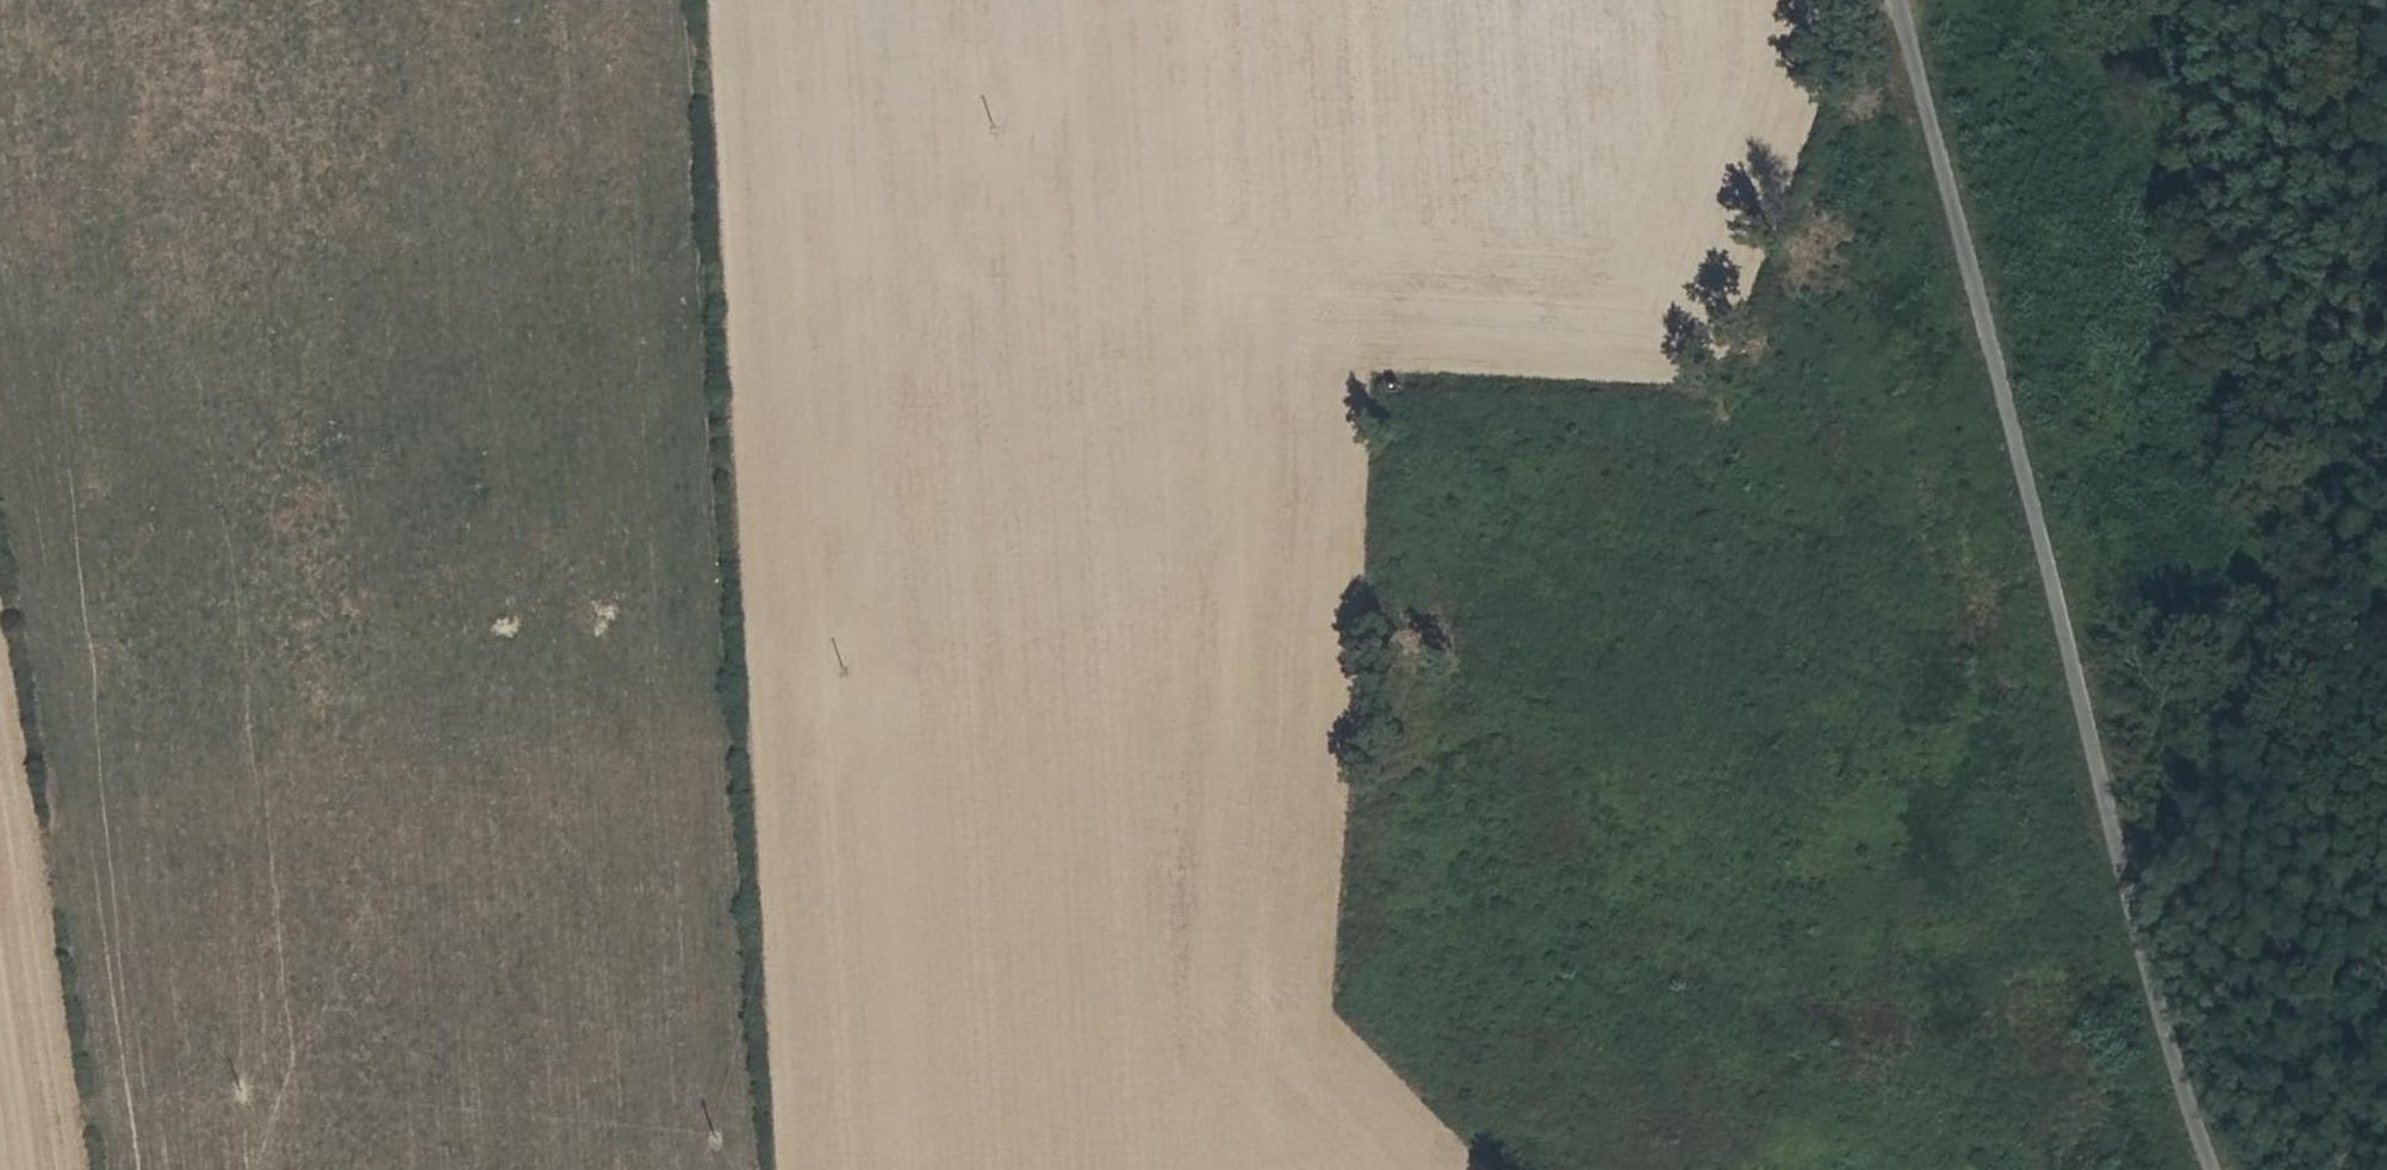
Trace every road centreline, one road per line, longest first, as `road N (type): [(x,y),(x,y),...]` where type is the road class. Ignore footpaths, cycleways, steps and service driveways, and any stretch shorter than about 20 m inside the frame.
road 1 (unclassified): [(1908,0),(2067,588),(2171,1080),(2210,1169)]

